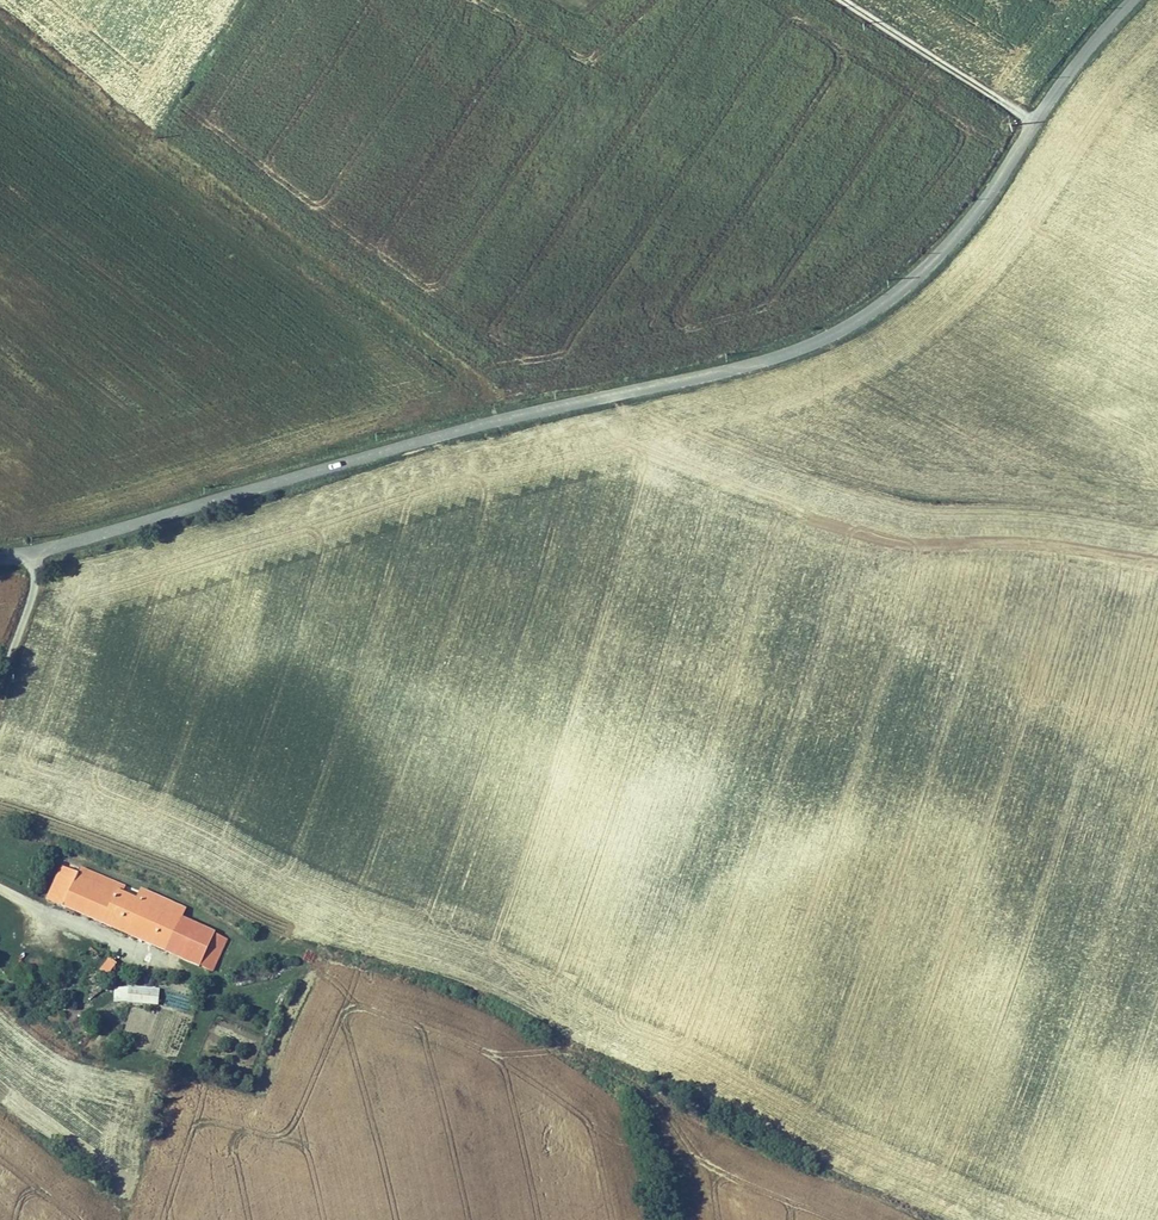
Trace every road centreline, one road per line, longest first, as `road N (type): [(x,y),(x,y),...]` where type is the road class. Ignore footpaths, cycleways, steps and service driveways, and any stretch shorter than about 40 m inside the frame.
road 1 (tertiary): [(1133,0),(1066,77),(946,248),(883,305),(813,344),(0,557)]

